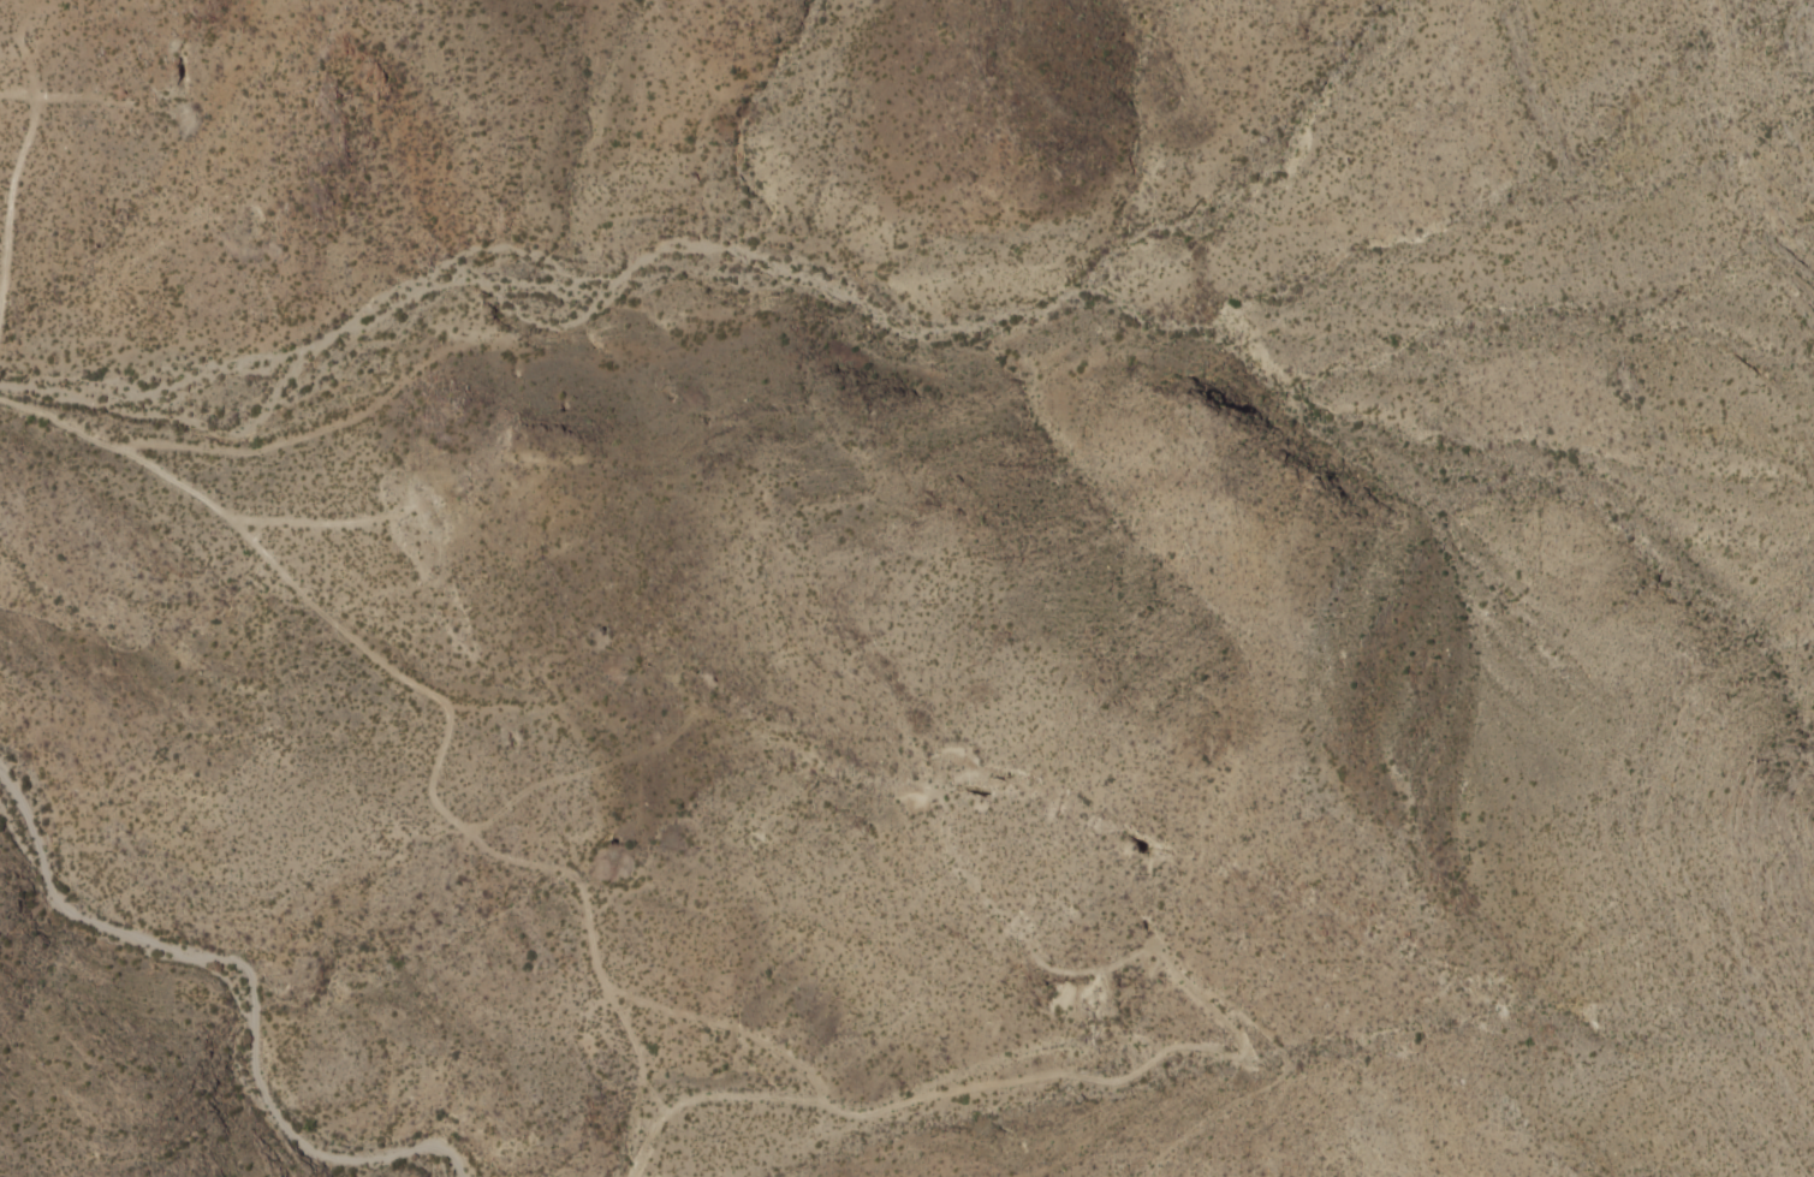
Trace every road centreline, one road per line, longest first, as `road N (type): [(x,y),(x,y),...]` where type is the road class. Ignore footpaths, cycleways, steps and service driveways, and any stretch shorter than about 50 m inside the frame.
road 1 (track): [(467,1176),(438,1146),(388,1155),(319,1151),(284,1110),(255,1042),(240,963),(133,935),(69,906),(22,799),(0,774)]

